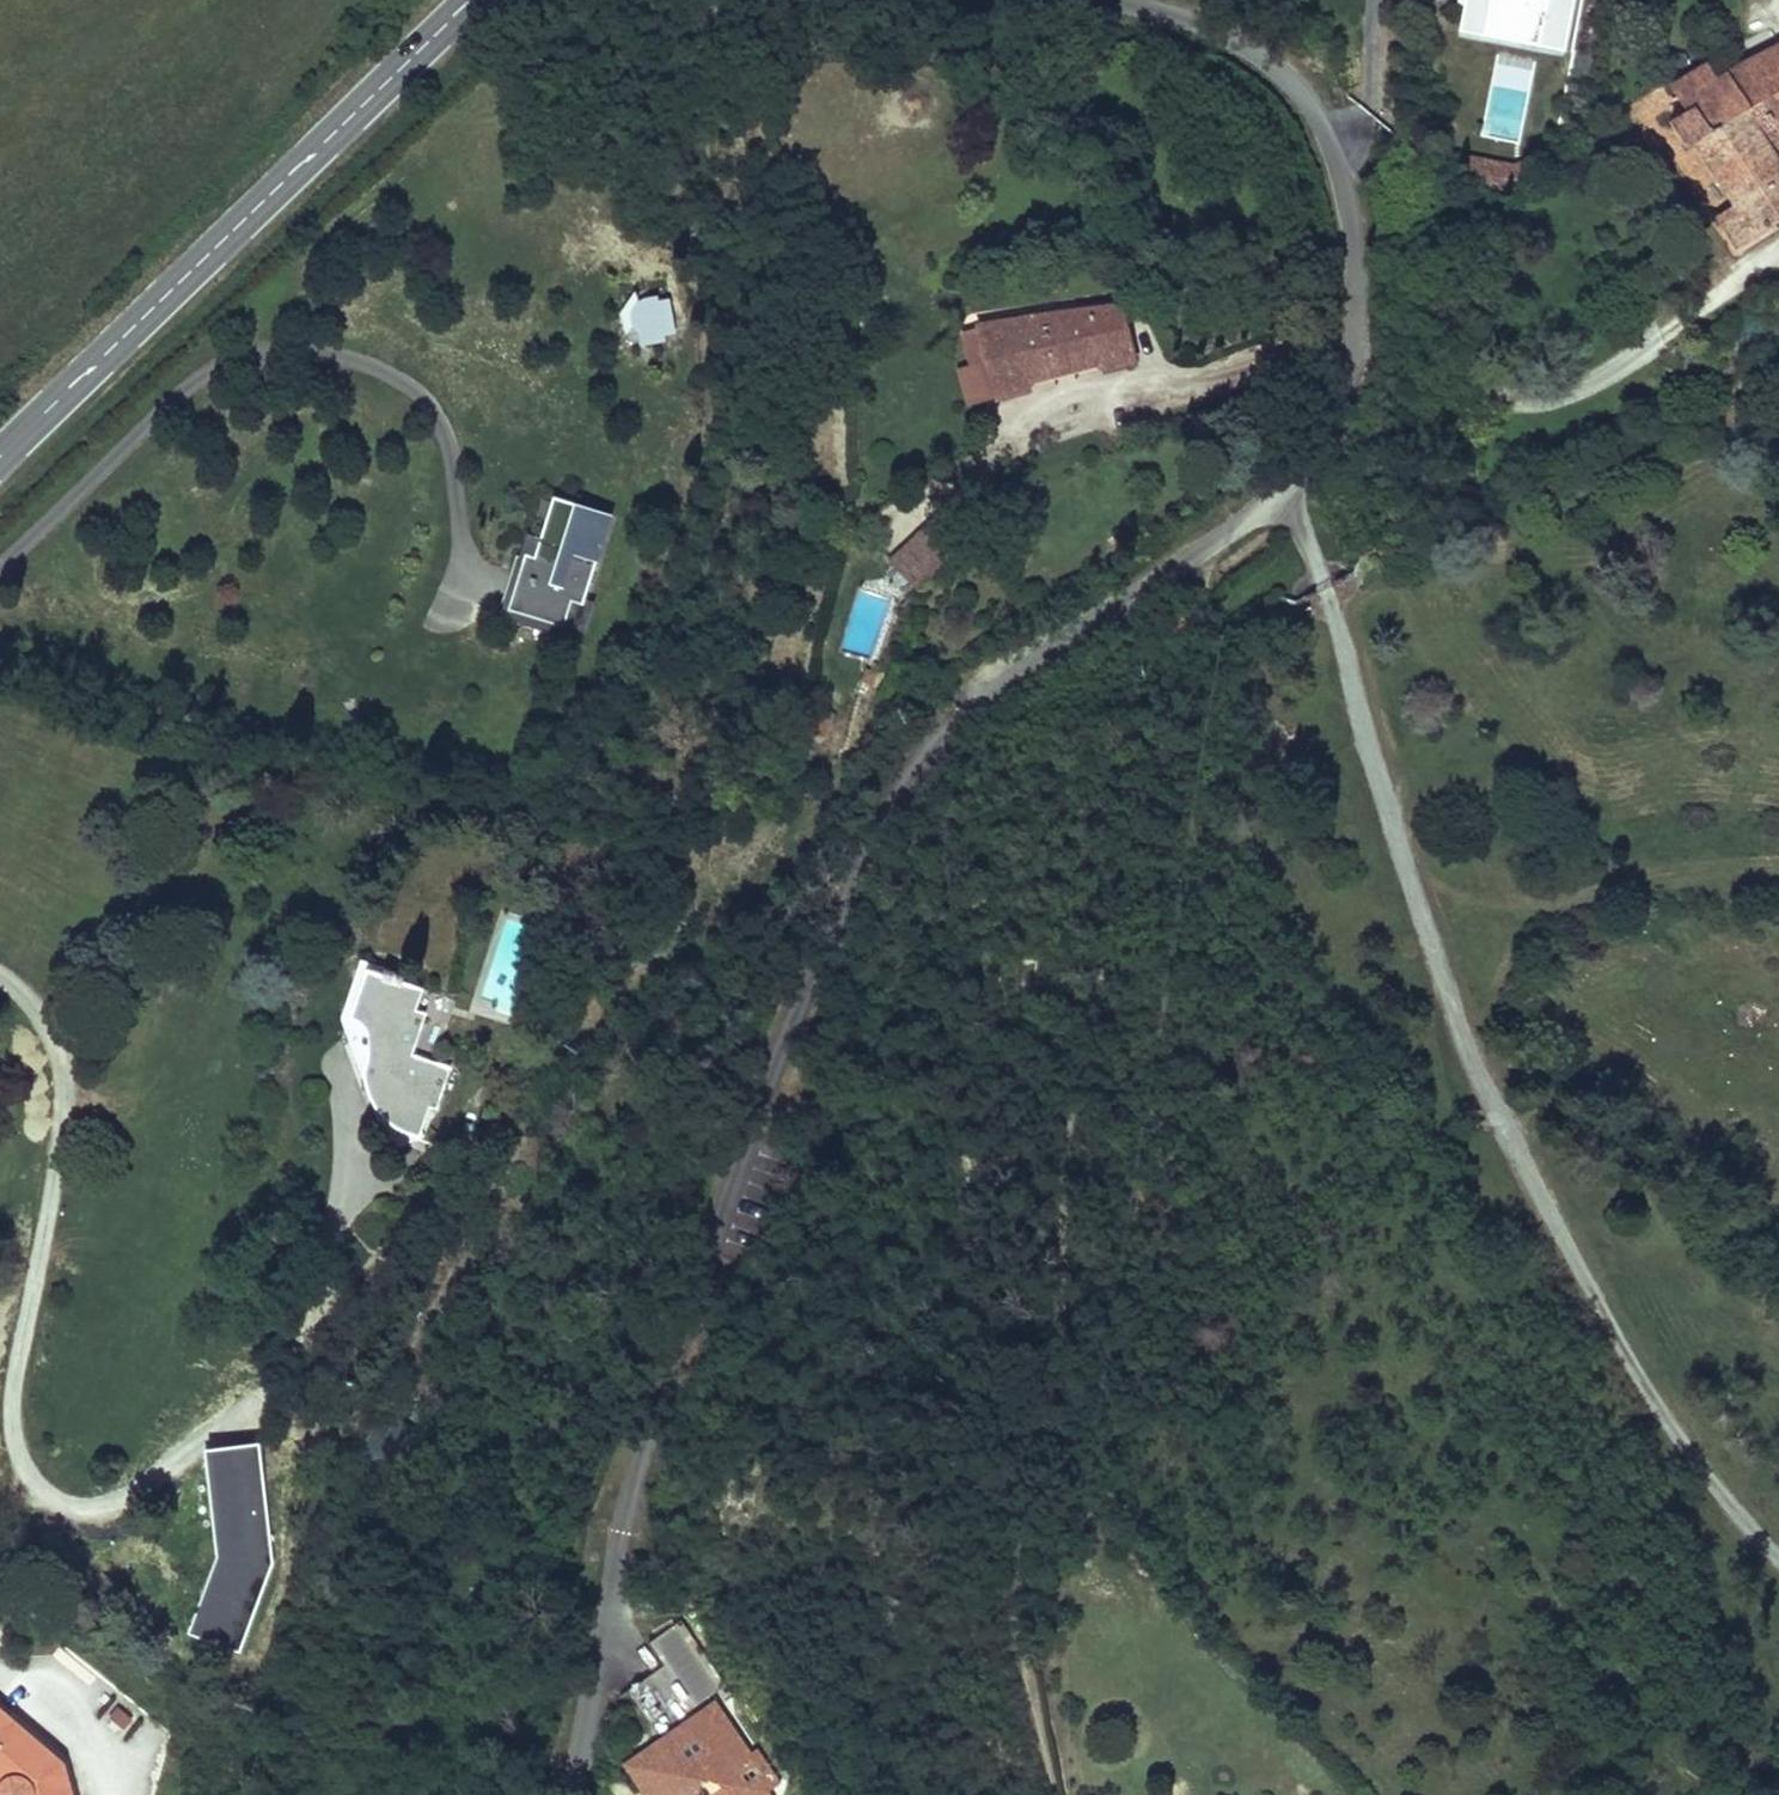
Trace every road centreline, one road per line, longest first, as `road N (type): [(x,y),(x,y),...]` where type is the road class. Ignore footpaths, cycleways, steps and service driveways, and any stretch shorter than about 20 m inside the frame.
road 1 (residential): [(950,715),(1289,481),(1339,403),(1353,345),(1349,214),(1336,151),(1311,96),(1249,36),(1149,0)]
road 2 (secondary): [(0,457),(472,0)]

